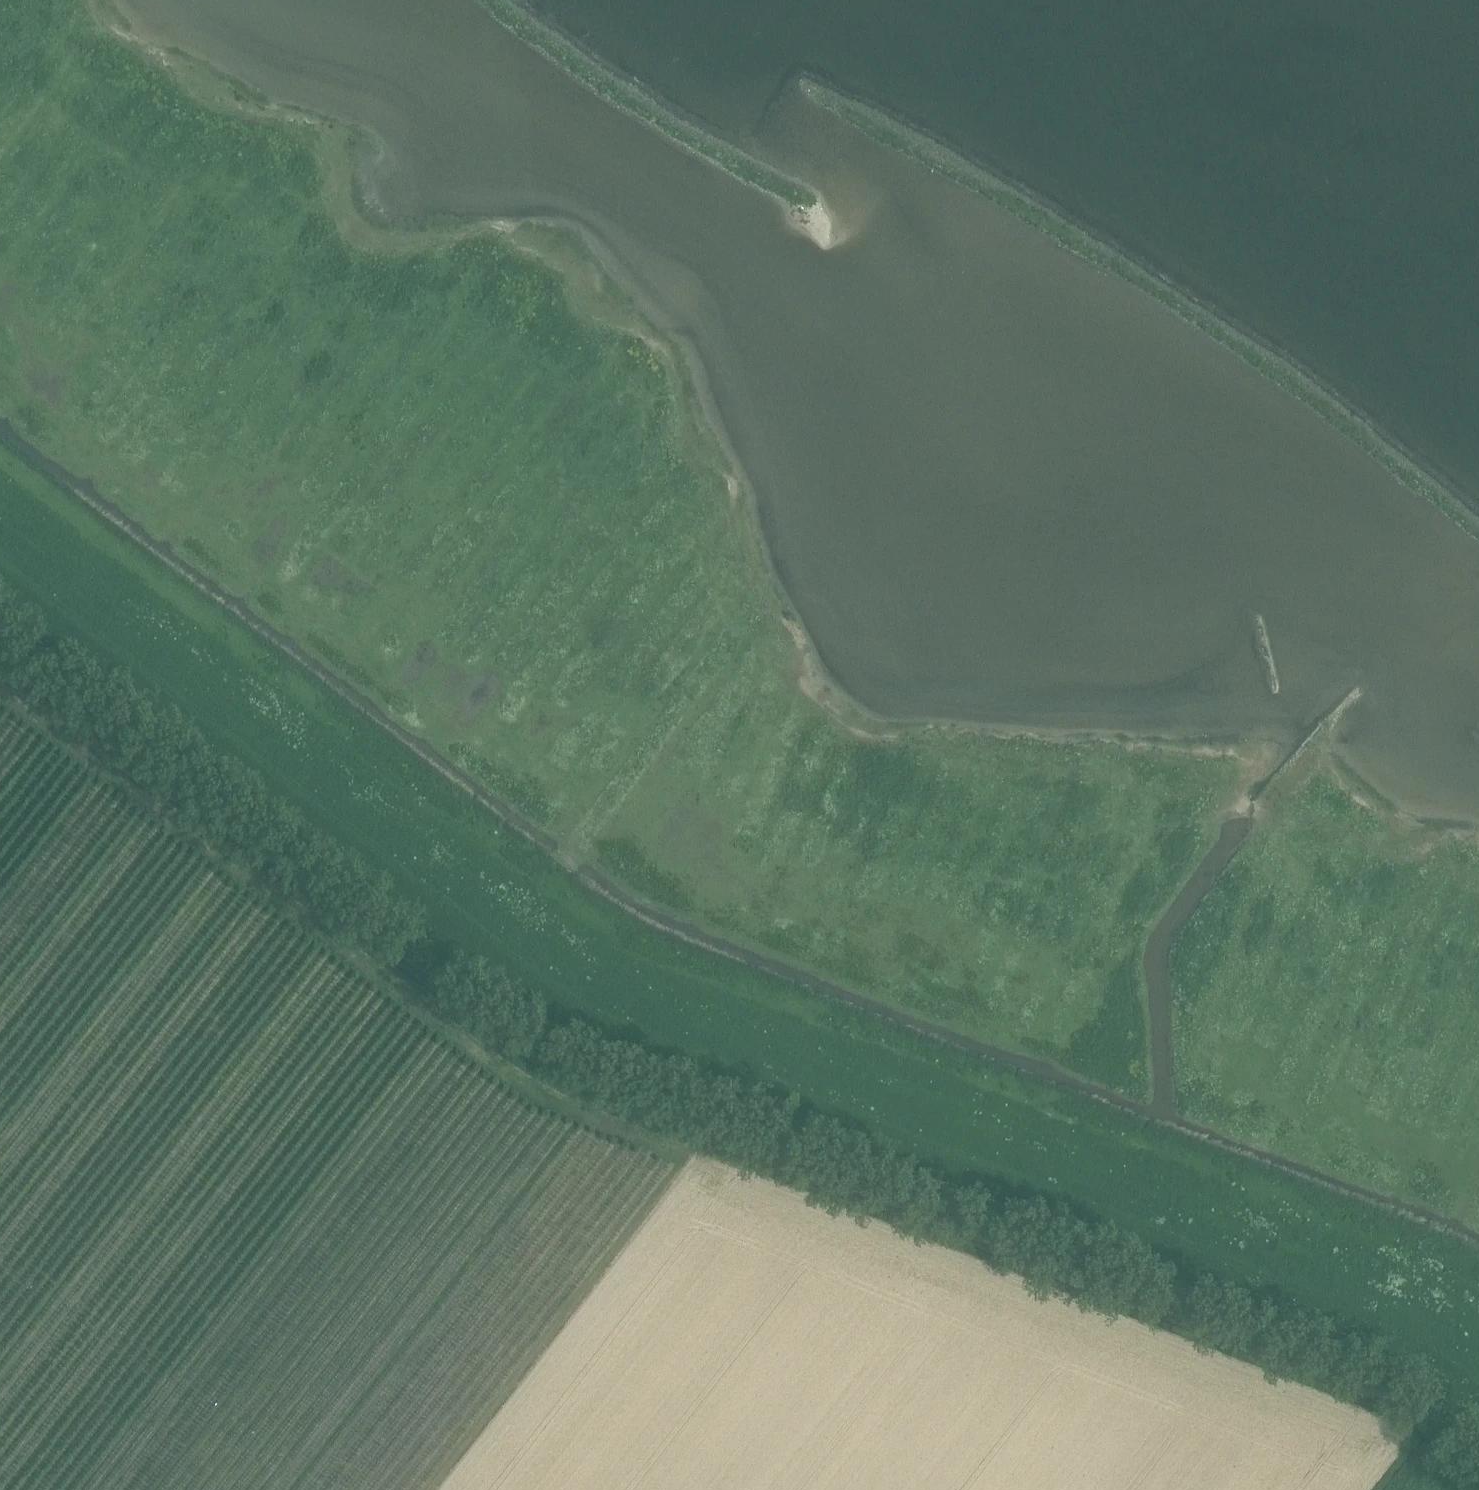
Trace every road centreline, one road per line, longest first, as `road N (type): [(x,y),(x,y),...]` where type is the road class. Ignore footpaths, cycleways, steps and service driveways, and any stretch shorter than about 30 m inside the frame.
road 1 (track): [(0,547),(581,991),(1462,1331),(1478,1347)]

